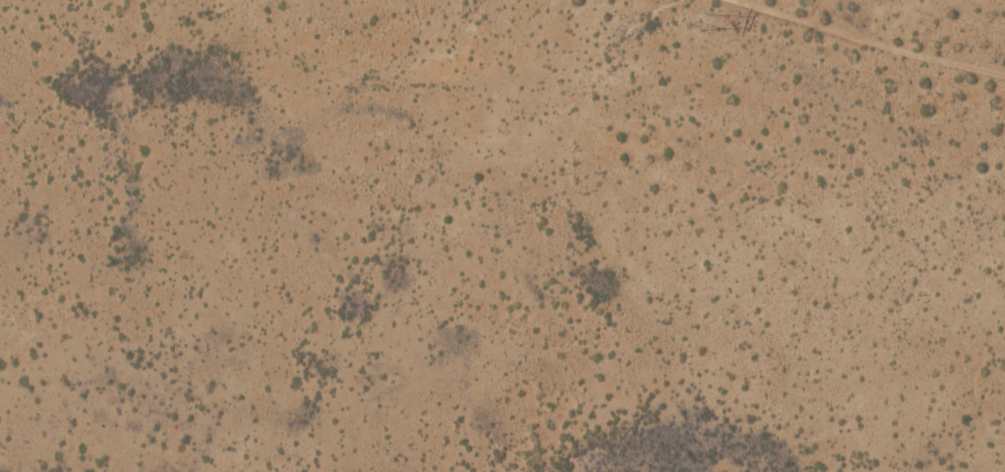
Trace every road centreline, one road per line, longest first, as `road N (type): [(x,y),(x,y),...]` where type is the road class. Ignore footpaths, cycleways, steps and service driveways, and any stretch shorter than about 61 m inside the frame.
road 1 (track): [(1004,56),(796,0)]

